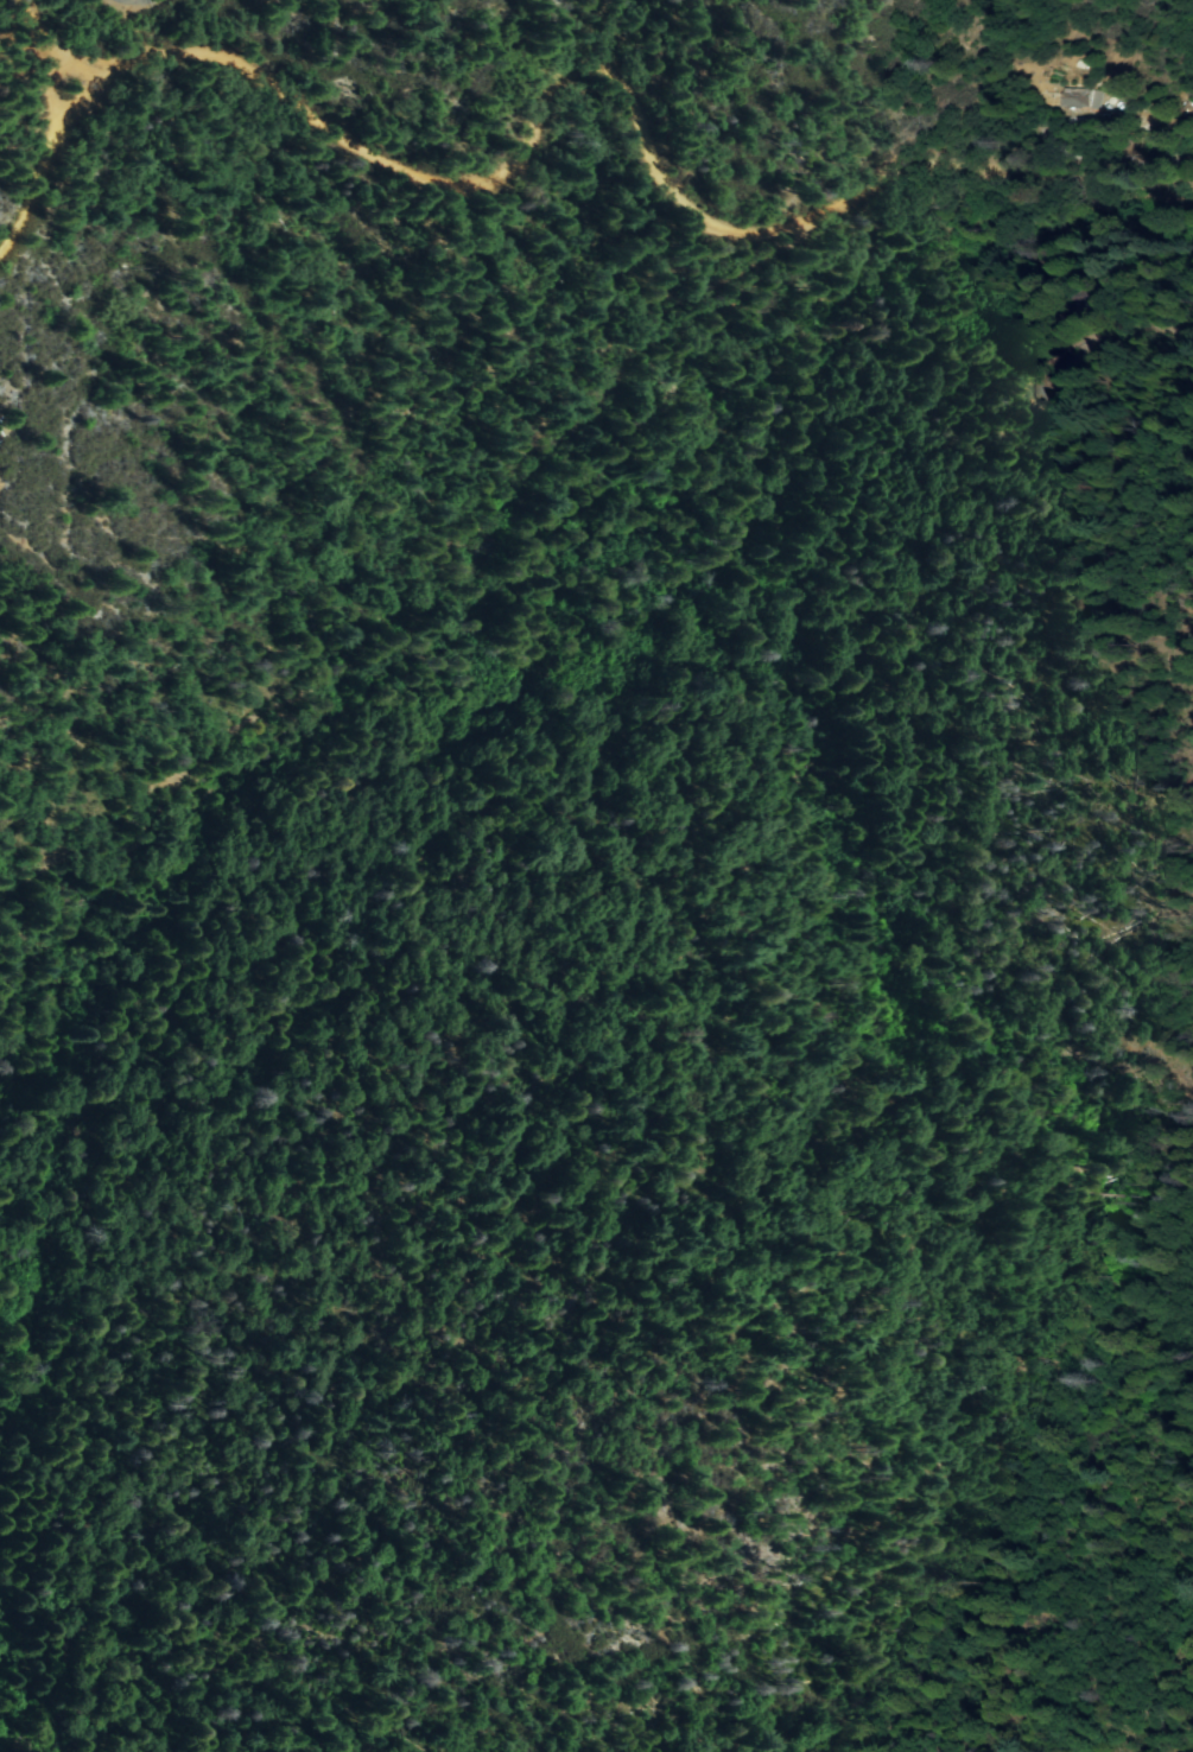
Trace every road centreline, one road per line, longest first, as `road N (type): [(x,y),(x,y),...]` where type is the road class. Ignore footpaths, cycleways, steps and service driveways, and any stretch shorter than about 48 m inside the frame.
road 1 (residential): [(1192,154),(952,158),(839,221),(740,236),(666,191),(607,70),(584,64),(557,76),(516,158),(436,182),(350,144),(274,84),(185,45),(112,55),(84,78),(64,103),(0,247)]

